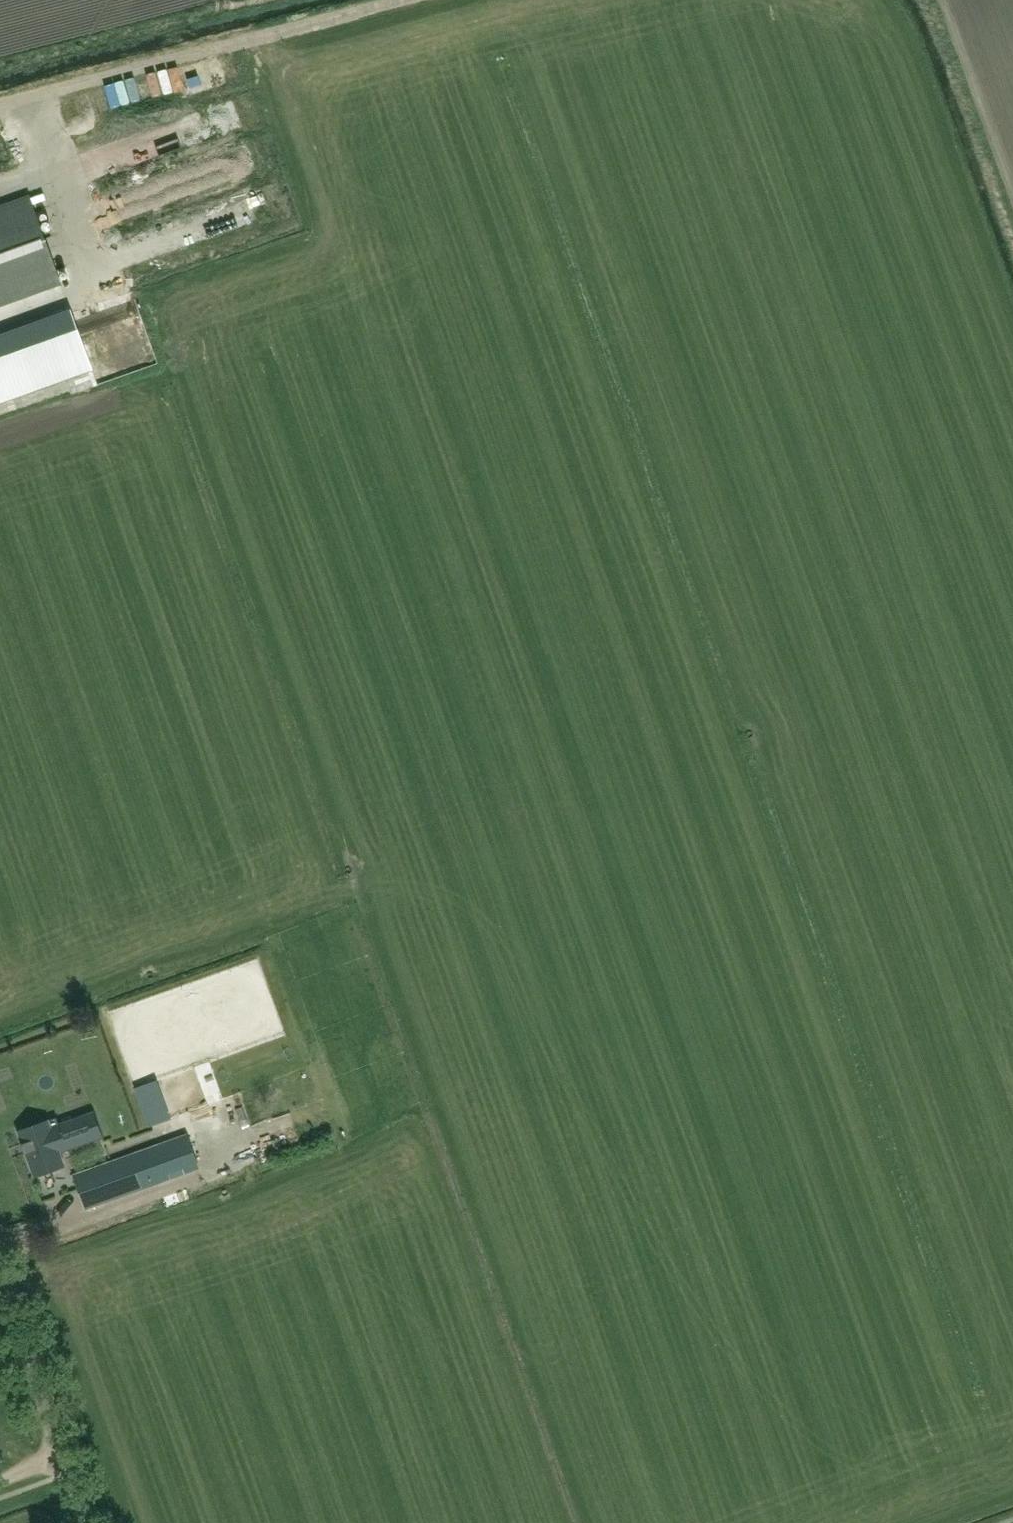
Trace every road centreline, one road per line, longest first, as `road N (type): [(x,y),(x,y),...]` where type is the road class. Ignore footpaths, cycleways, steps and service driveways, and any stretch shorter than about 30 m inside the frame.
road 1 (unclassified): [(86,1522),(0,1284)]

